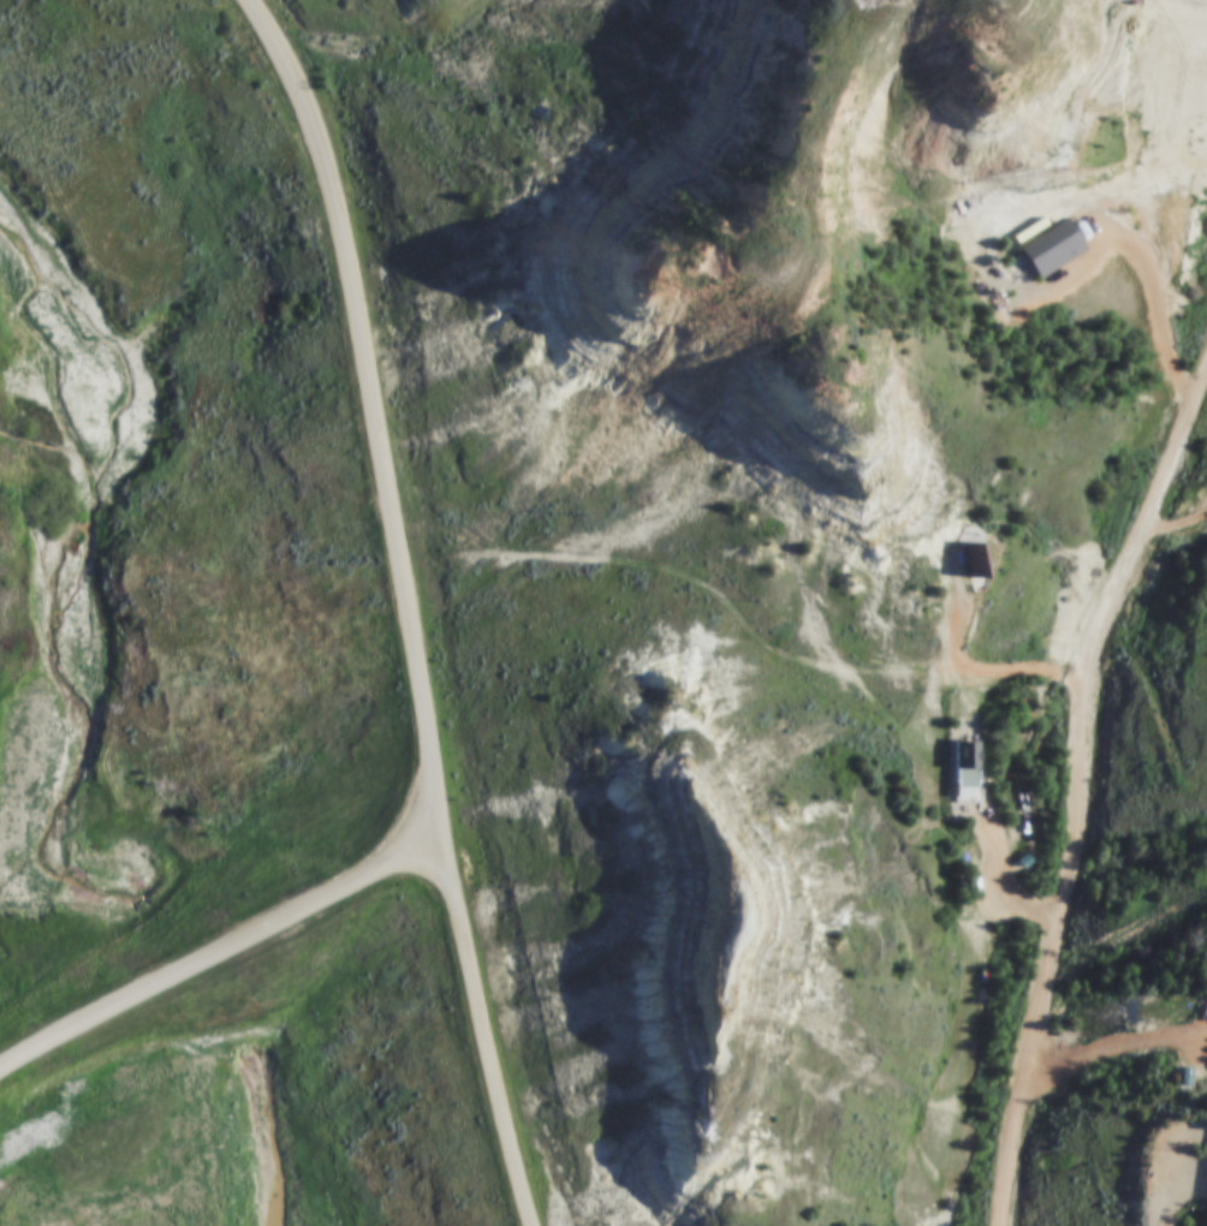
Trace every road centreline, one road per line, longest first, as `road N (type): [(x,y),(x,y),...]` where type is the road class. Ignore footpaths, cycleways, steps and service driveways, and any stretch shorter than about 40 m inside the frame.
road 1 (residential): [(532,1225),(477,999),(332,172),(314,109),(252,0)]

